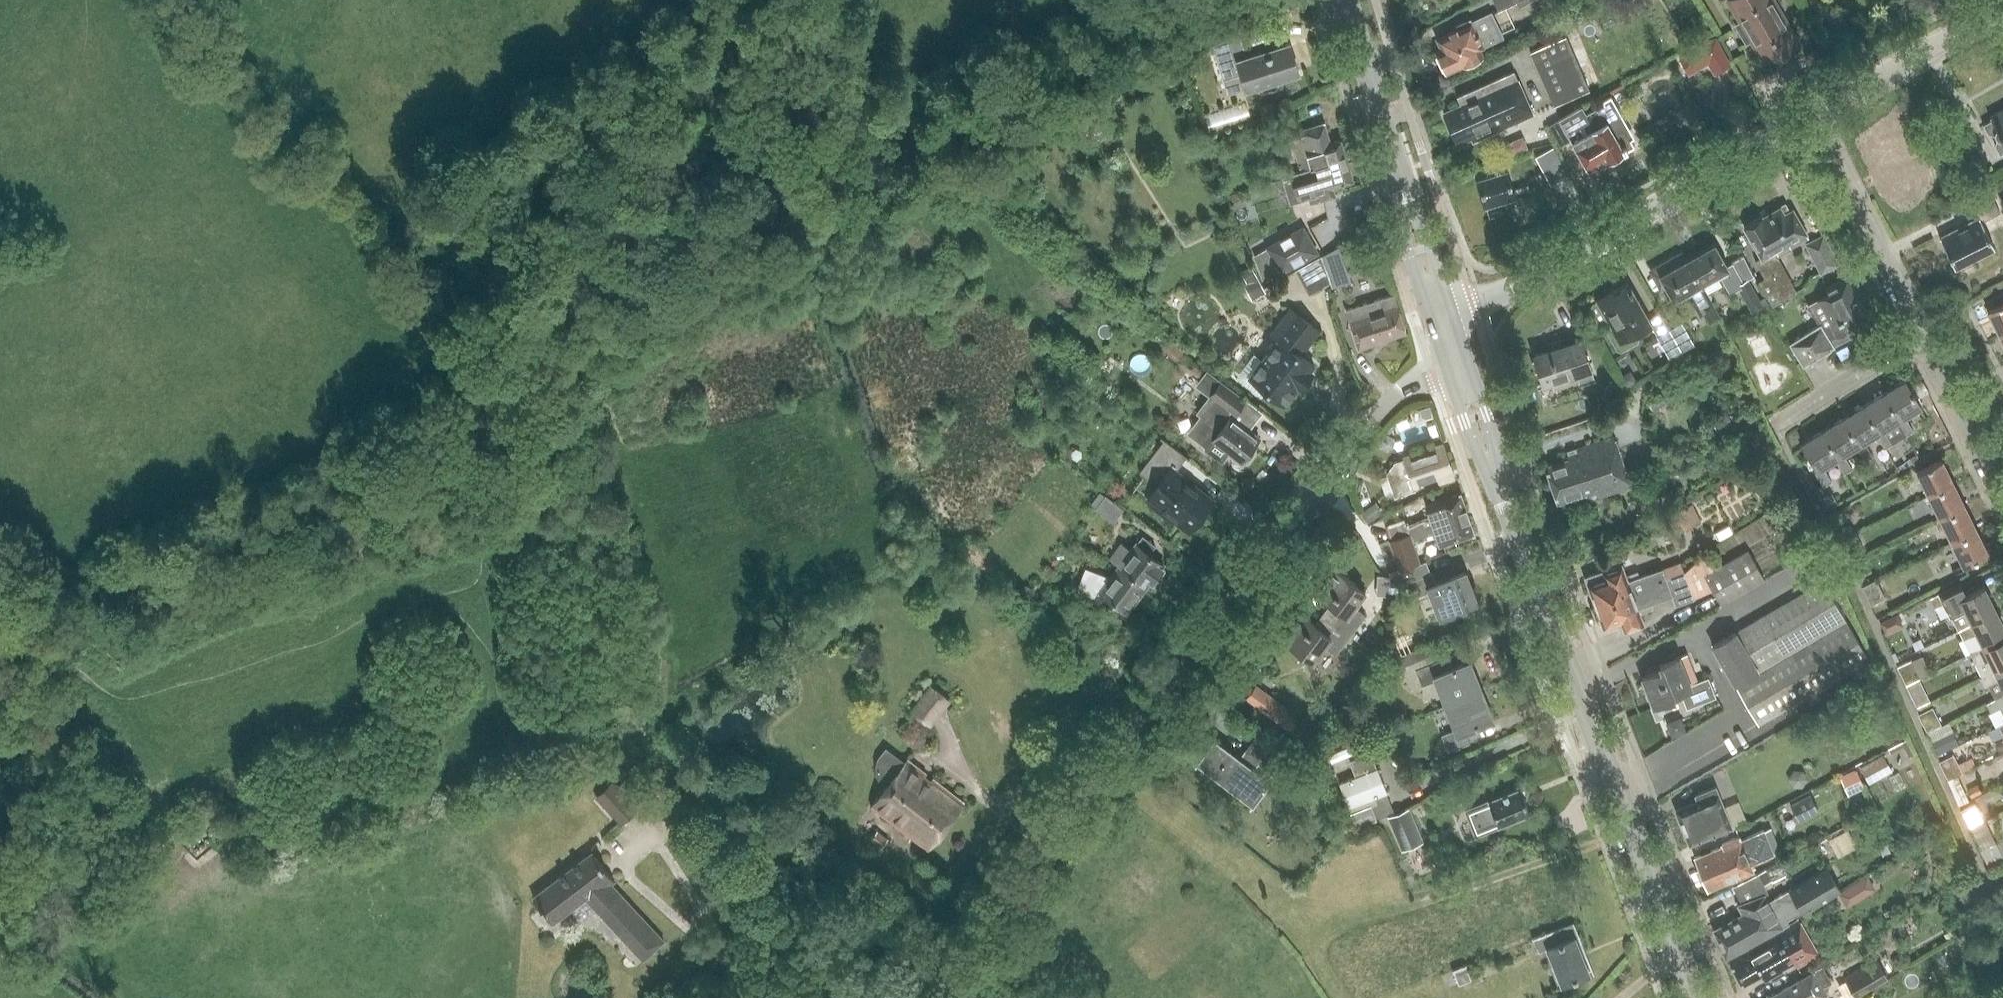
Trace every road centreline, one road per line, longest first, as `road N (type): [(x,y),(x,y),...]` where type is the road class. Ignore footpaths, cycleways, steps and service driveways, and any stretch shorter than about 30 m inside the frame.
road 1 (unclassified): [(933,997),(1364,422),(1450,343)]
road 2 (secondary): [(1699,997),(1450,343)]
road 3 (unclassified): [(1450,343),(1488,305),(1809,115)]
road 4 (secondary): [(1450,343),(1348,0)]
road 5 (unclassified): [(1923,338),(1809,115)]
road 6 (unclassified): [(1809,115),(2002,10)]
road 7 (unclassified): [(1766,429),(1923,338)]
road 8 (unclassified): [(2002,497),(1923,338)]

